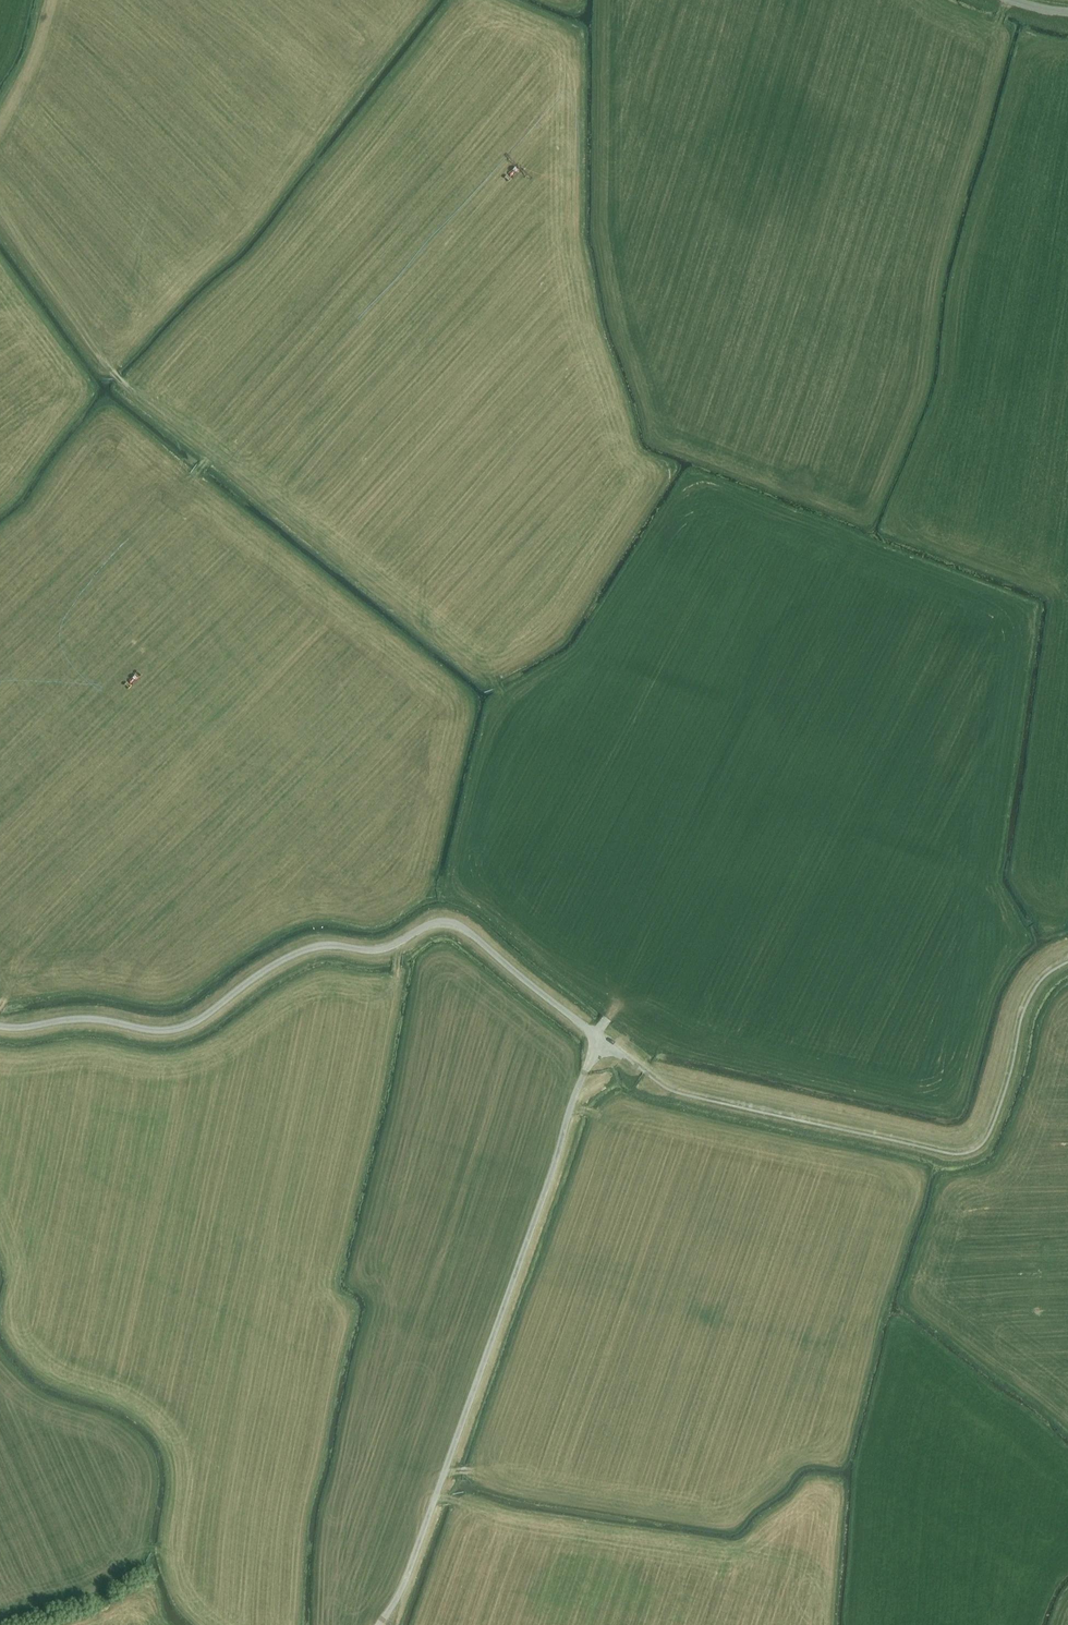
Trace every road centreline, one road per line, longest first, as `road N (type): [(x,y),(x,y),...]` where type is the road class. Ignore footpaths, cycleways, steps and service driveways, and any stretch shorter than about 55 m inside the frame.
road 1 (track): [(624,1055),(447,922),(382,949),(306,949),(180,1029),(83,1019),(0,1026)]
road 2 (track): [(0,127),(25,77),(47,0)]

